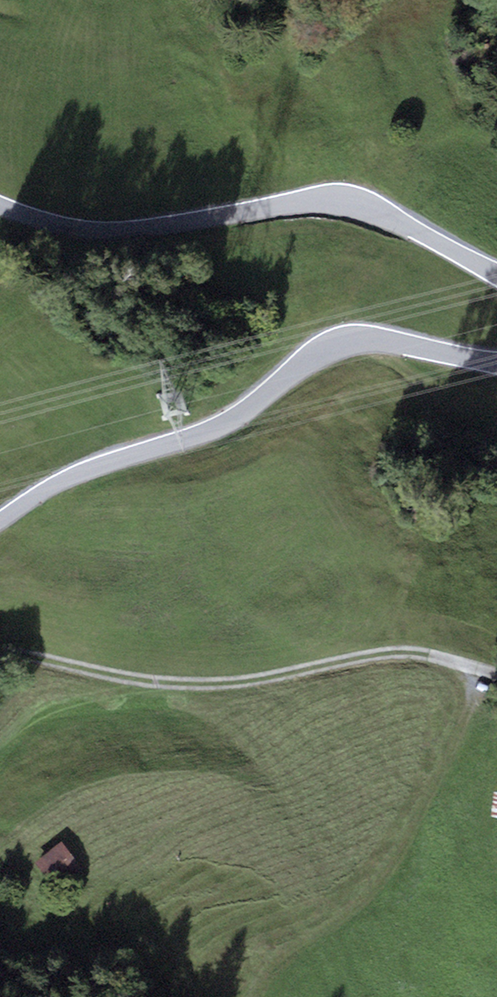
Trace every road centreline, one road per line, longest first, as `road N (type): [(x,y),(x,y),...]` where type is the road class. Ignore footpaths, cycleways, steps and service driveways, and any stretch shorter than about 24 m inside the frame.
road 1 (unclassified): [(0,522),(107,462),(214,430),(347,339),(496,362)]
road 2 (unclassified): [(496,276),(378,214),(328,202),(123,232),(58,230),(0,206)]
road 3 (track): [(0,653),(174,684),(222,684),(387,653),(496,675)]
road 4 (track): [(480,670),(399,856),(368,898),(264,977),(256,996)]

